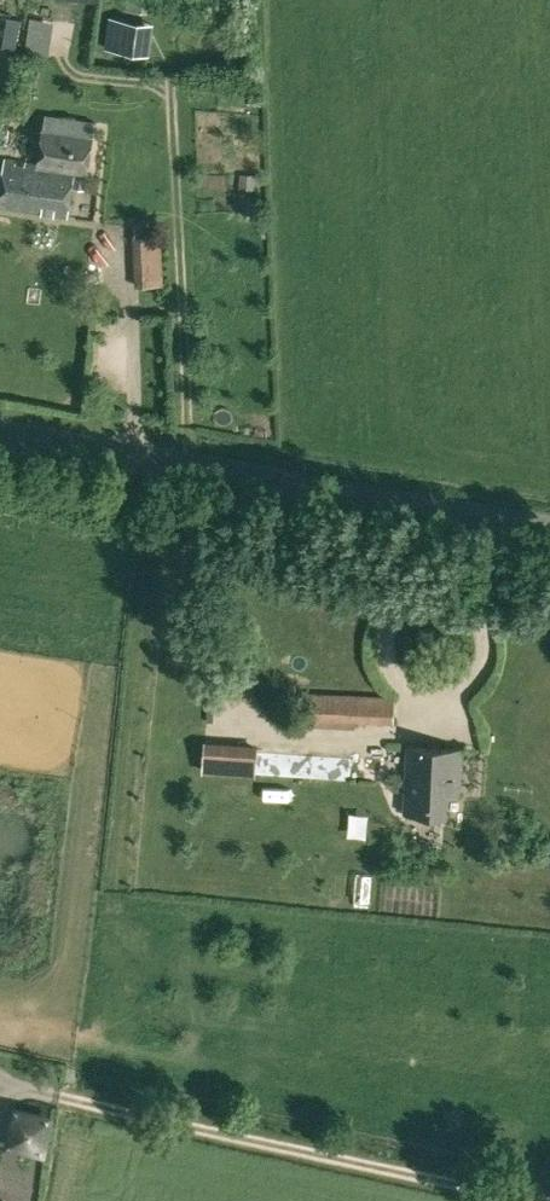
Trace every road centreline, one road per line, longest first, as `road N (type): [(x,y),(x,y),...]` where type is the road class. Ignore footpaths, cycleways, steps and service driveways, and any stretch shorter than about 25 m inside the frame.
road 1 (tertiary): [(549,525),(0,437)]

